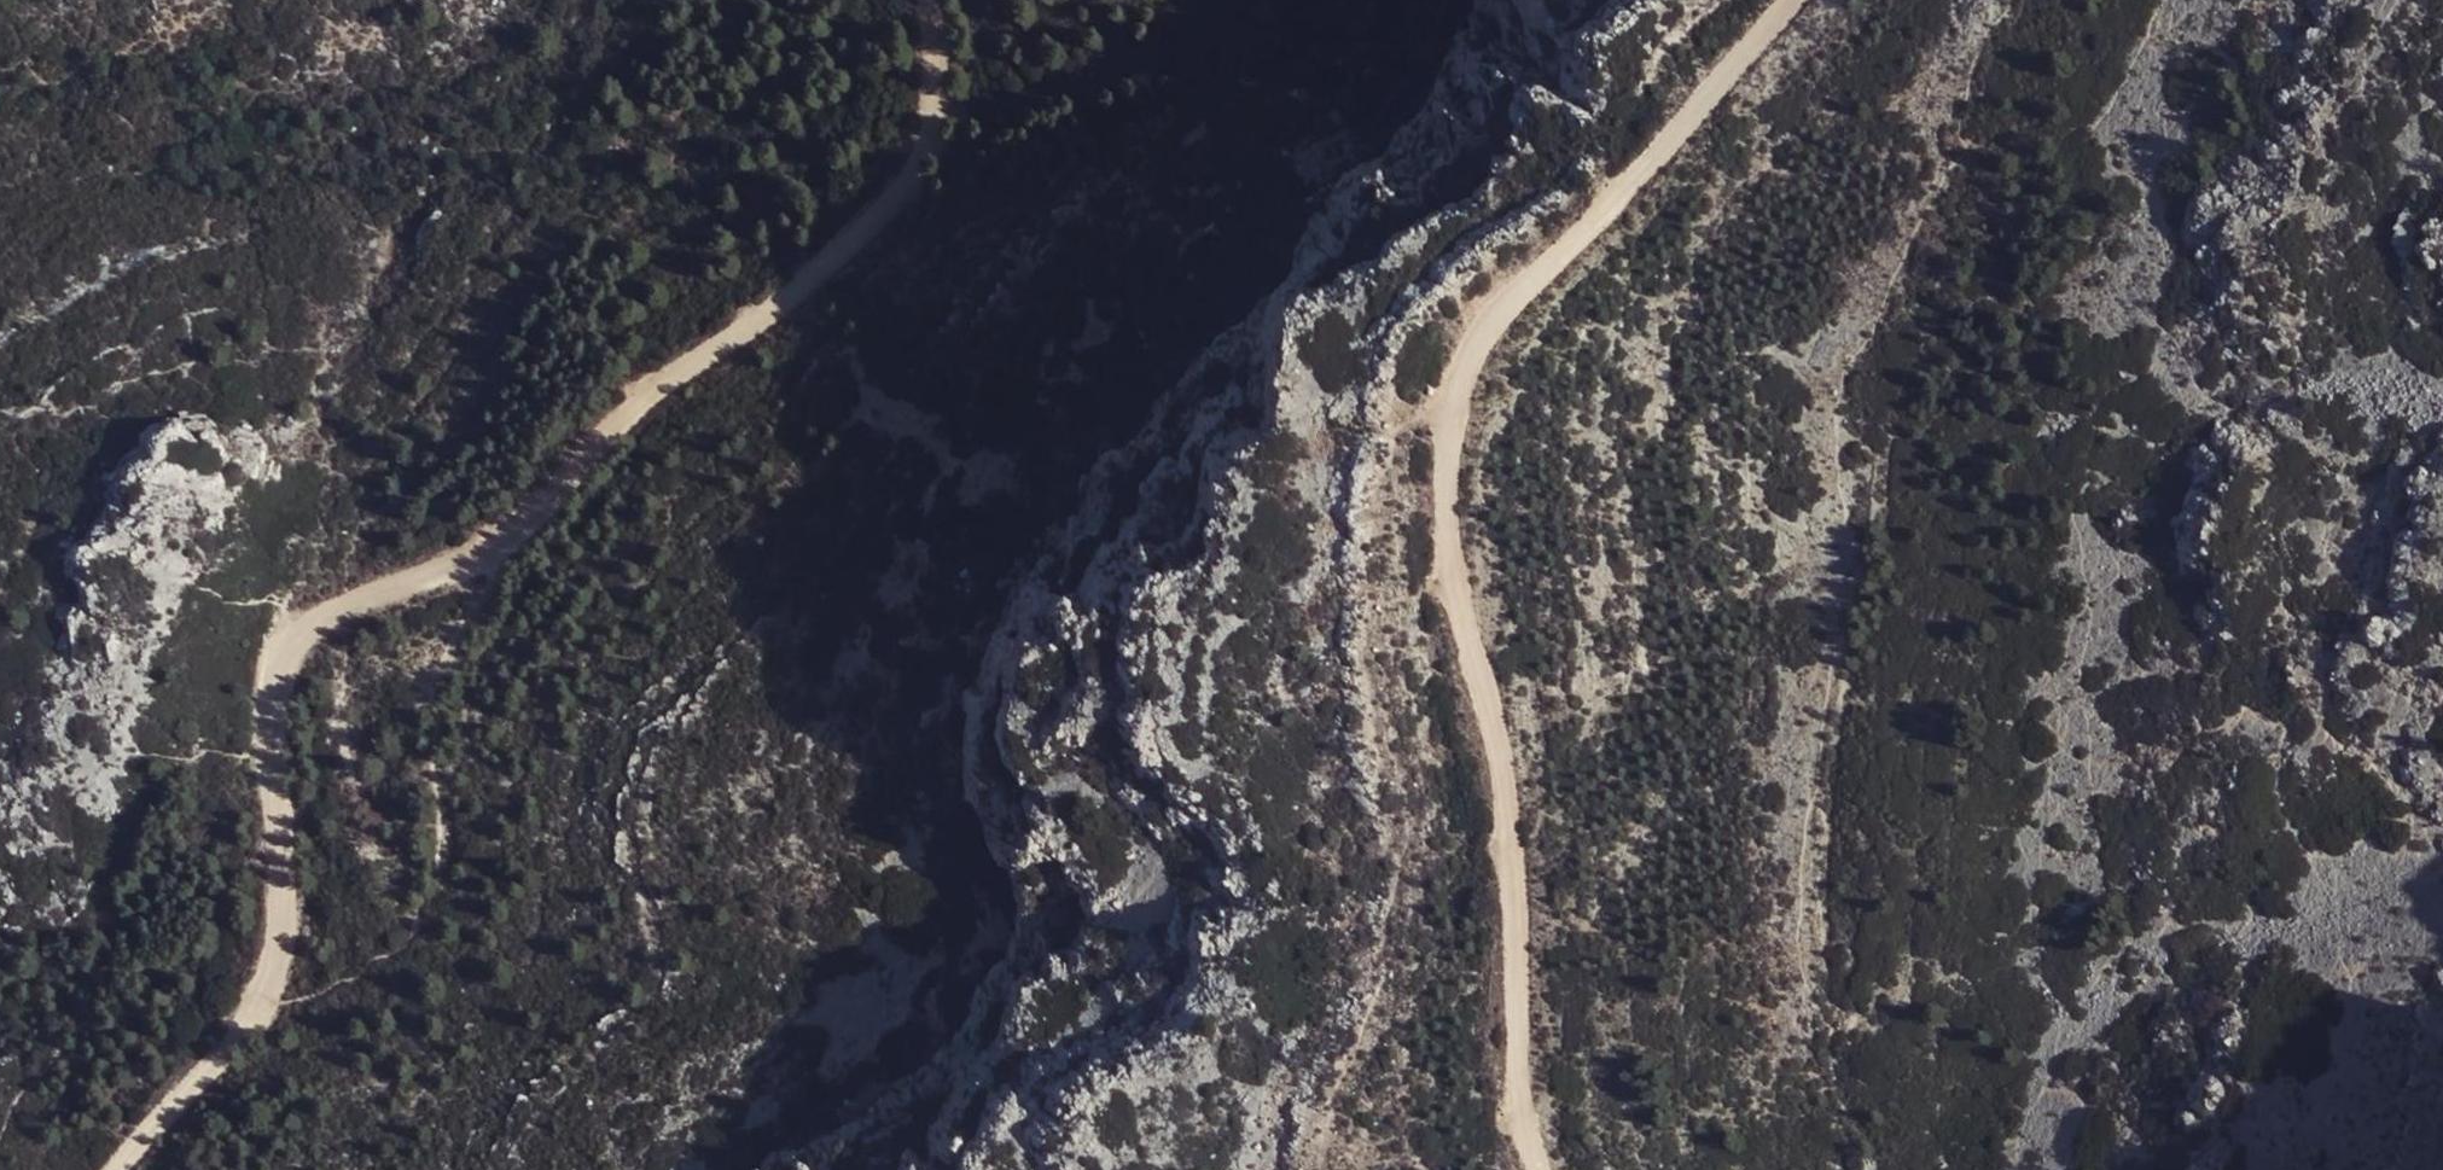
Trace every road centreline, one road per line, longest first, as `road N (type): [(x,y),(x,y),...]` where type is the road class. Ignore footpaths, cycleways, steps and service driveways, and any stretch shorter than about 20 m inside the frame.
road 1 (track): [(119,1169),(237,1041),(273,968),(280,929),(273,721),(282,662),(307,629),(334,612),(481,556),(535,517),(639,407),(770,316),(885,213),(918,170),(937,120),(930,0)]
road 2 (track): [(1792,0),(1581,236),(1505,308),(1458,386),(1449,530),(1501,783),(1519,1074),(1538,1169)]

